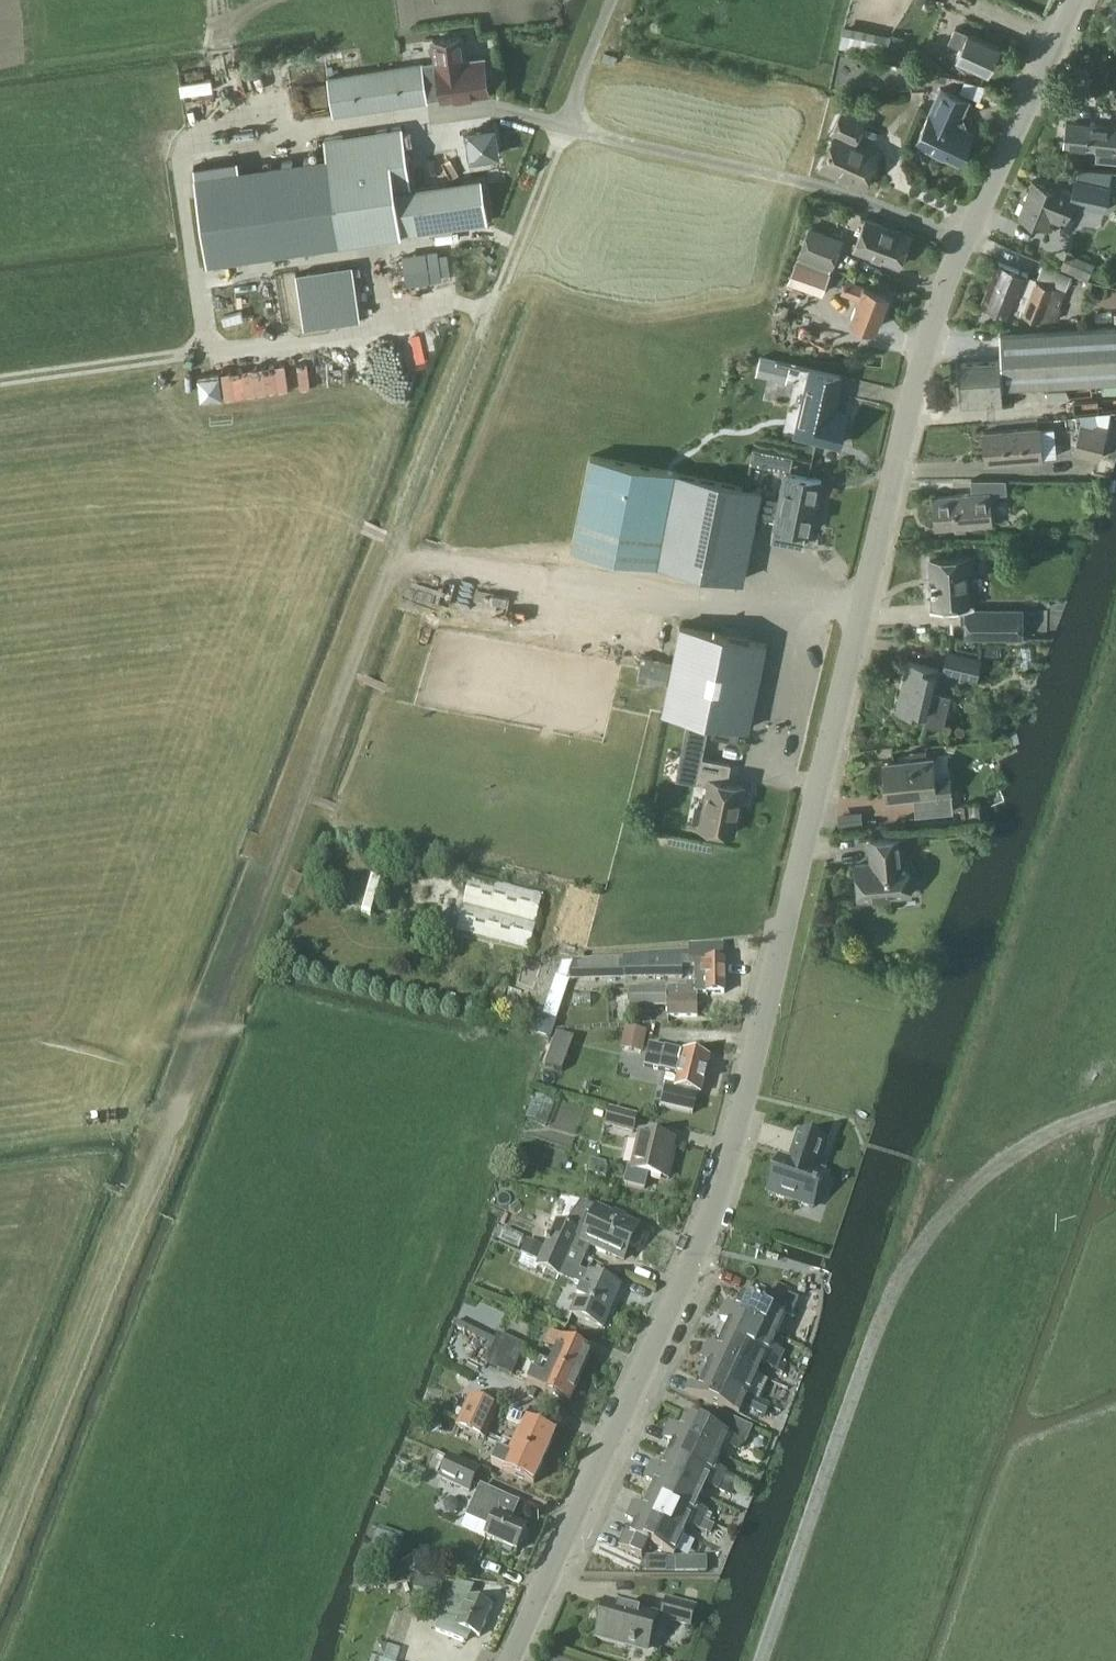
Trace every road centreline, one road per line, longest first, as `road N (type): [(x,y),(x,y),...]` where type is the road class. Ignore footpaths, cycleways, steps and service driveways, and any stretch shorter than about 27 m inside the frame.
road 1 (residential): [(518,1660),(690,1275),(739,1117),(929,330),(1073,0)]
road 2 (track): [(492,315),(0,1563)]
road 3 (residential): [(761,1660),(870,1350),(917,1250)]
road 4 (track): [(180,146),(207,351),(0,381)]
road 5 (track): [(550,578),(399,562)]

